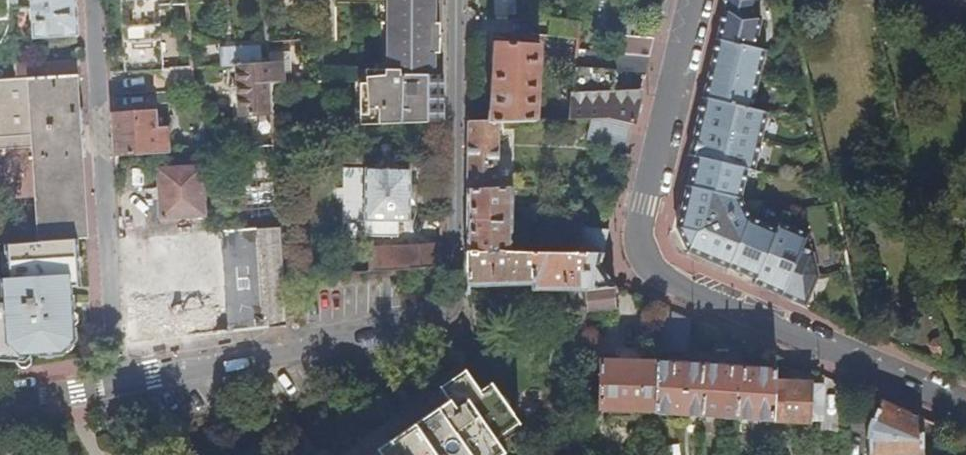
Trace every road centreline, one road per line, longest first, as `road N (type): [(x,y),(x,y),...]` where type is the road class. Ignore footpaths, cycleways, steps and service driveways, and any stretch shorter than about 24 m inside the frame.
road 1 (residential): [(116,382),(452,310),(454,0)]
road 2 (unclassified): [(690,0),(642,220),(651,267),(965,407)]
road 3 (residential): [(95,0),(116,382)]

